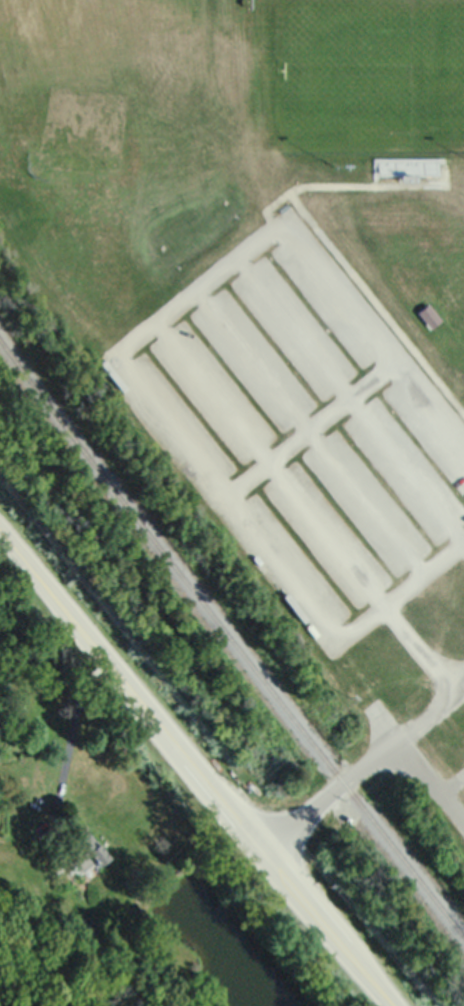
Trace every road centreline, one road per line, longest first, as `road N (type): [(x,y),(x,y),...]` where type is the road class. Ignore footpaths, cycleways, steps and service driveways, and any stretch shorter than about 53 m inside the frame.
road 1 (residential): [(394,1005),(0,535)]

